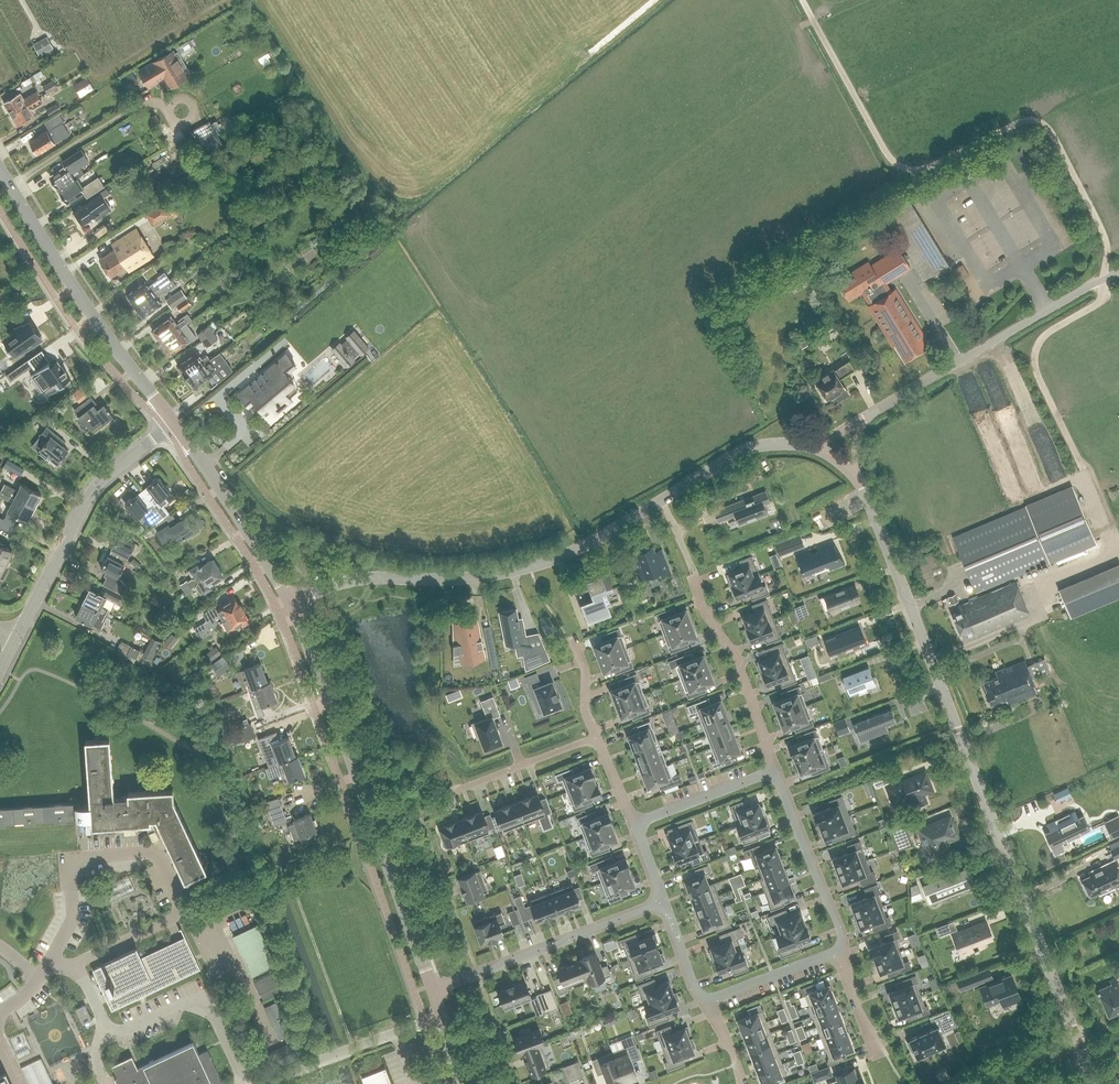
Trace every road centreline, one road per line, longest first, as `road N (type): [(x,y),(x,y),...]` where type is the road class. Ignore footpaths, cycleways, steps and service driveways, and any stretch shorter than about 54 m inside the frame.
road 1 (unclassified): [(289,604),(360,579),(469,578),(529,566),(612,531),(745,451),(778,443),(814,447)]
road 2 (unclassified): [(433,991),(289,604)]
road 3 (unclassified): [(857,477),(997,824)]
road 4 (unclassified): [(177,426),(94,317),(0,171)]
road 5 (unclassified): [(861,421),(1118,272)]
road 6 (unclassified): [(1094,1083),(997,824)]
road 7 (unclassified): [(18,636),(80,509),(112,470),(177,426)]
road 8 (residential): [(433,991),(664,903)]
road 9 (residential): [(774,769),(736,655),(708,620),(692,576)]
road 10 (unclassified): [(289,604),(177,426)]
road 11 (residential): [(841,951),(843,937),(774,769)]
road 12 (residential): [(450,789),(597,738)]
road 13 (residential): [(636,826),(774,769)]
road 14 (residential): [(708,1003),(841,951)]

